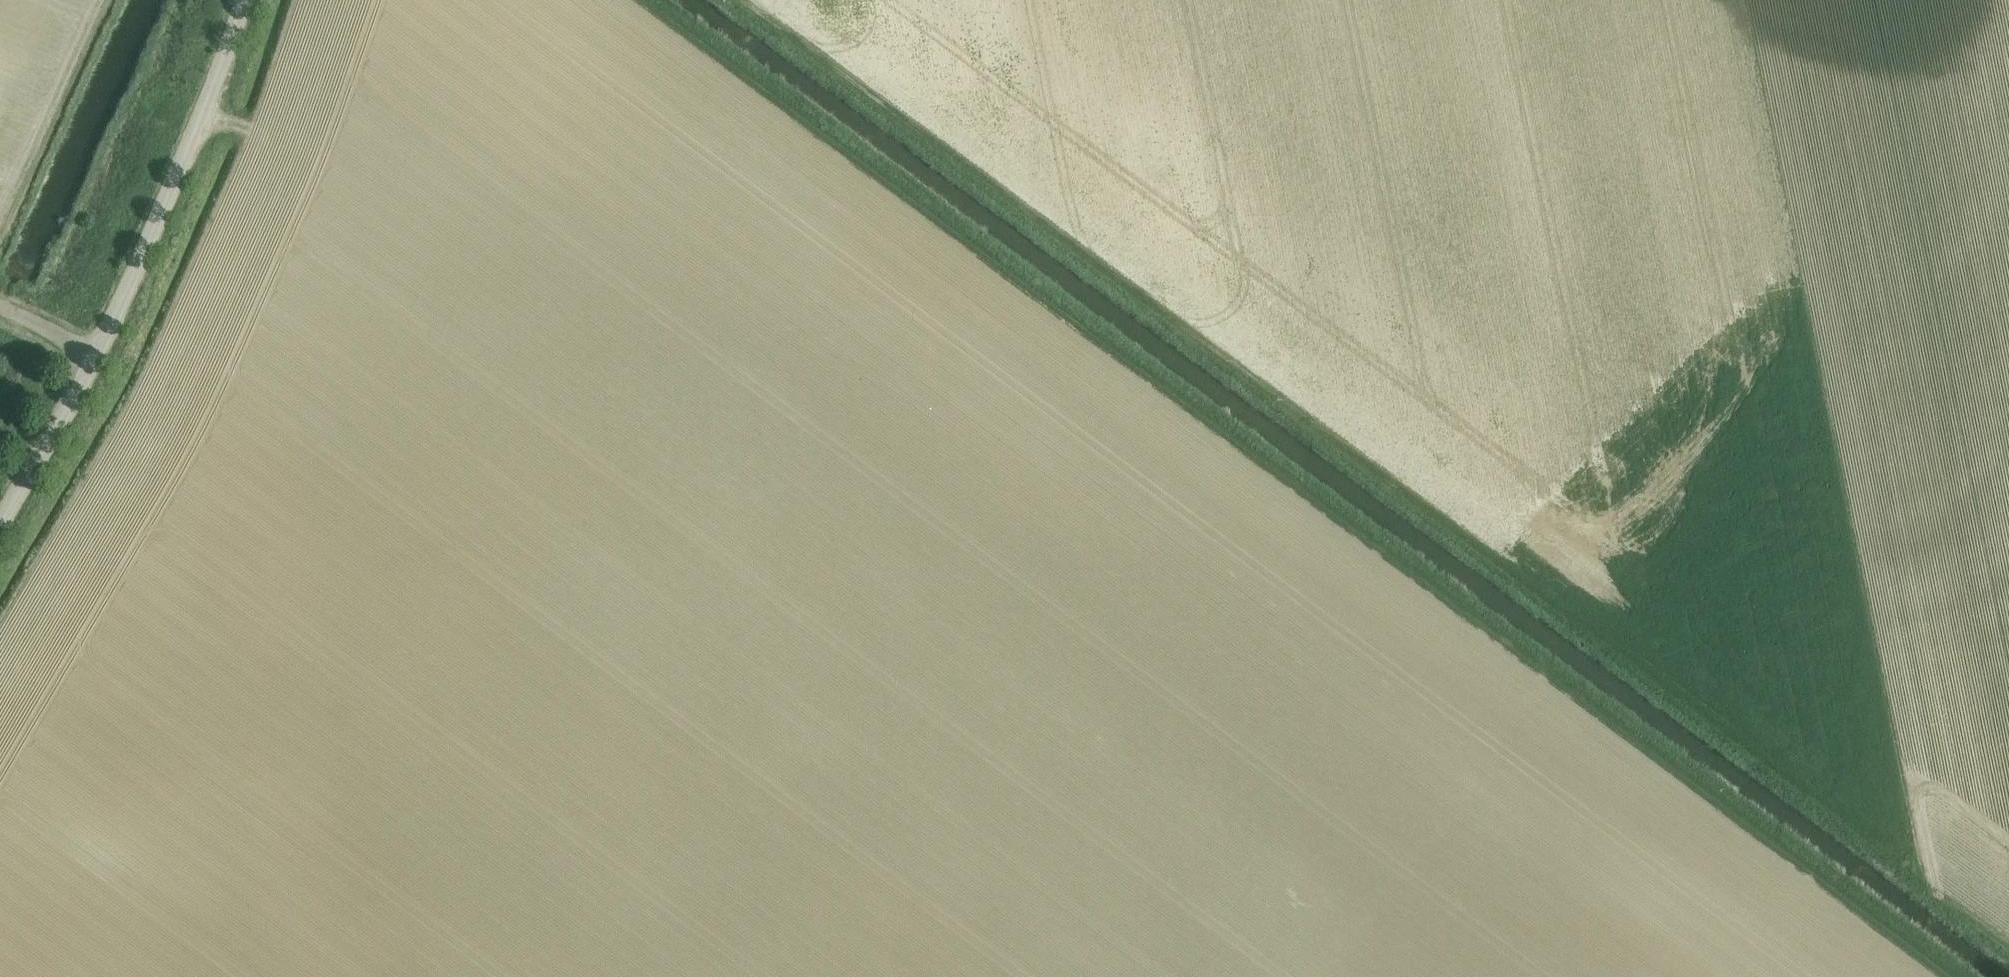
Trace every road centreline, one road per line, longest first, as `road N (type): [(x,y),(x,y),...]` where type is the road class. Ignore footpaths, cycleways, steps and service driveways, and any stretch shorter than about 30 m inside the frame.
road 1 (unclassified): [(0,522),(140,260),(244,0)]

